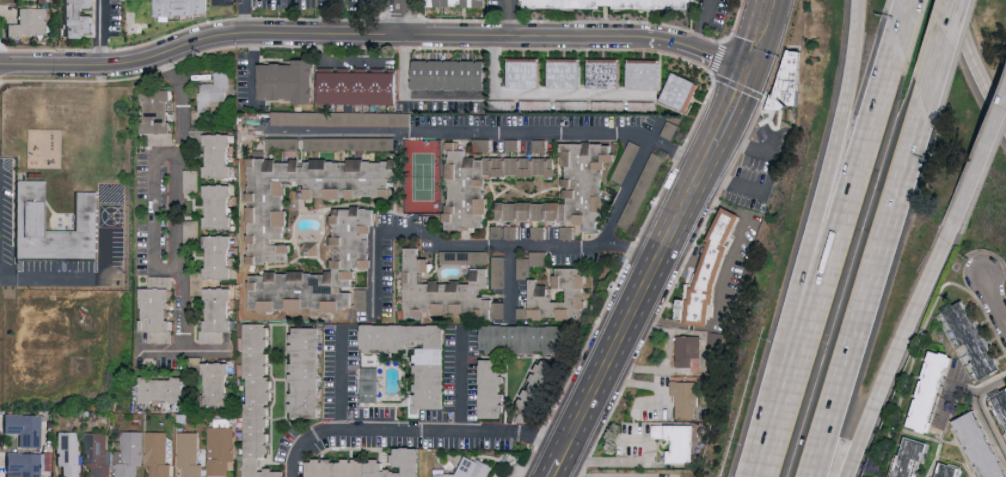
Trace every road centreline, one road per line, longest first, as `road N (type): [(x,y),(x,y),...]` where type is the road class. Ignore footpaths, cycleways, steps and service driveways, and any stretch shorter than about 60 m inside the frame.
road 1 (tertiary): [(0,63),(115,65),(205,37),(254,33),(642,35),(677,41),(748,73)]
road 2 (motorway): [(819,476),(934,98)]
road 3 (motorway): [(866,0),(805,322)]
road 4 (secondary): [(574,435),(708,163)]
road 5 (motorway): [(845,476),(956,221)]
road 6 (motorway): [(897,66),(805,322)]
road 7 (motorway): [(805,322),(760,476)]
road 8 (motorway): [(942,0),(1005,128)]
road 9 (motorway): [(956,221),(1005,99)]

